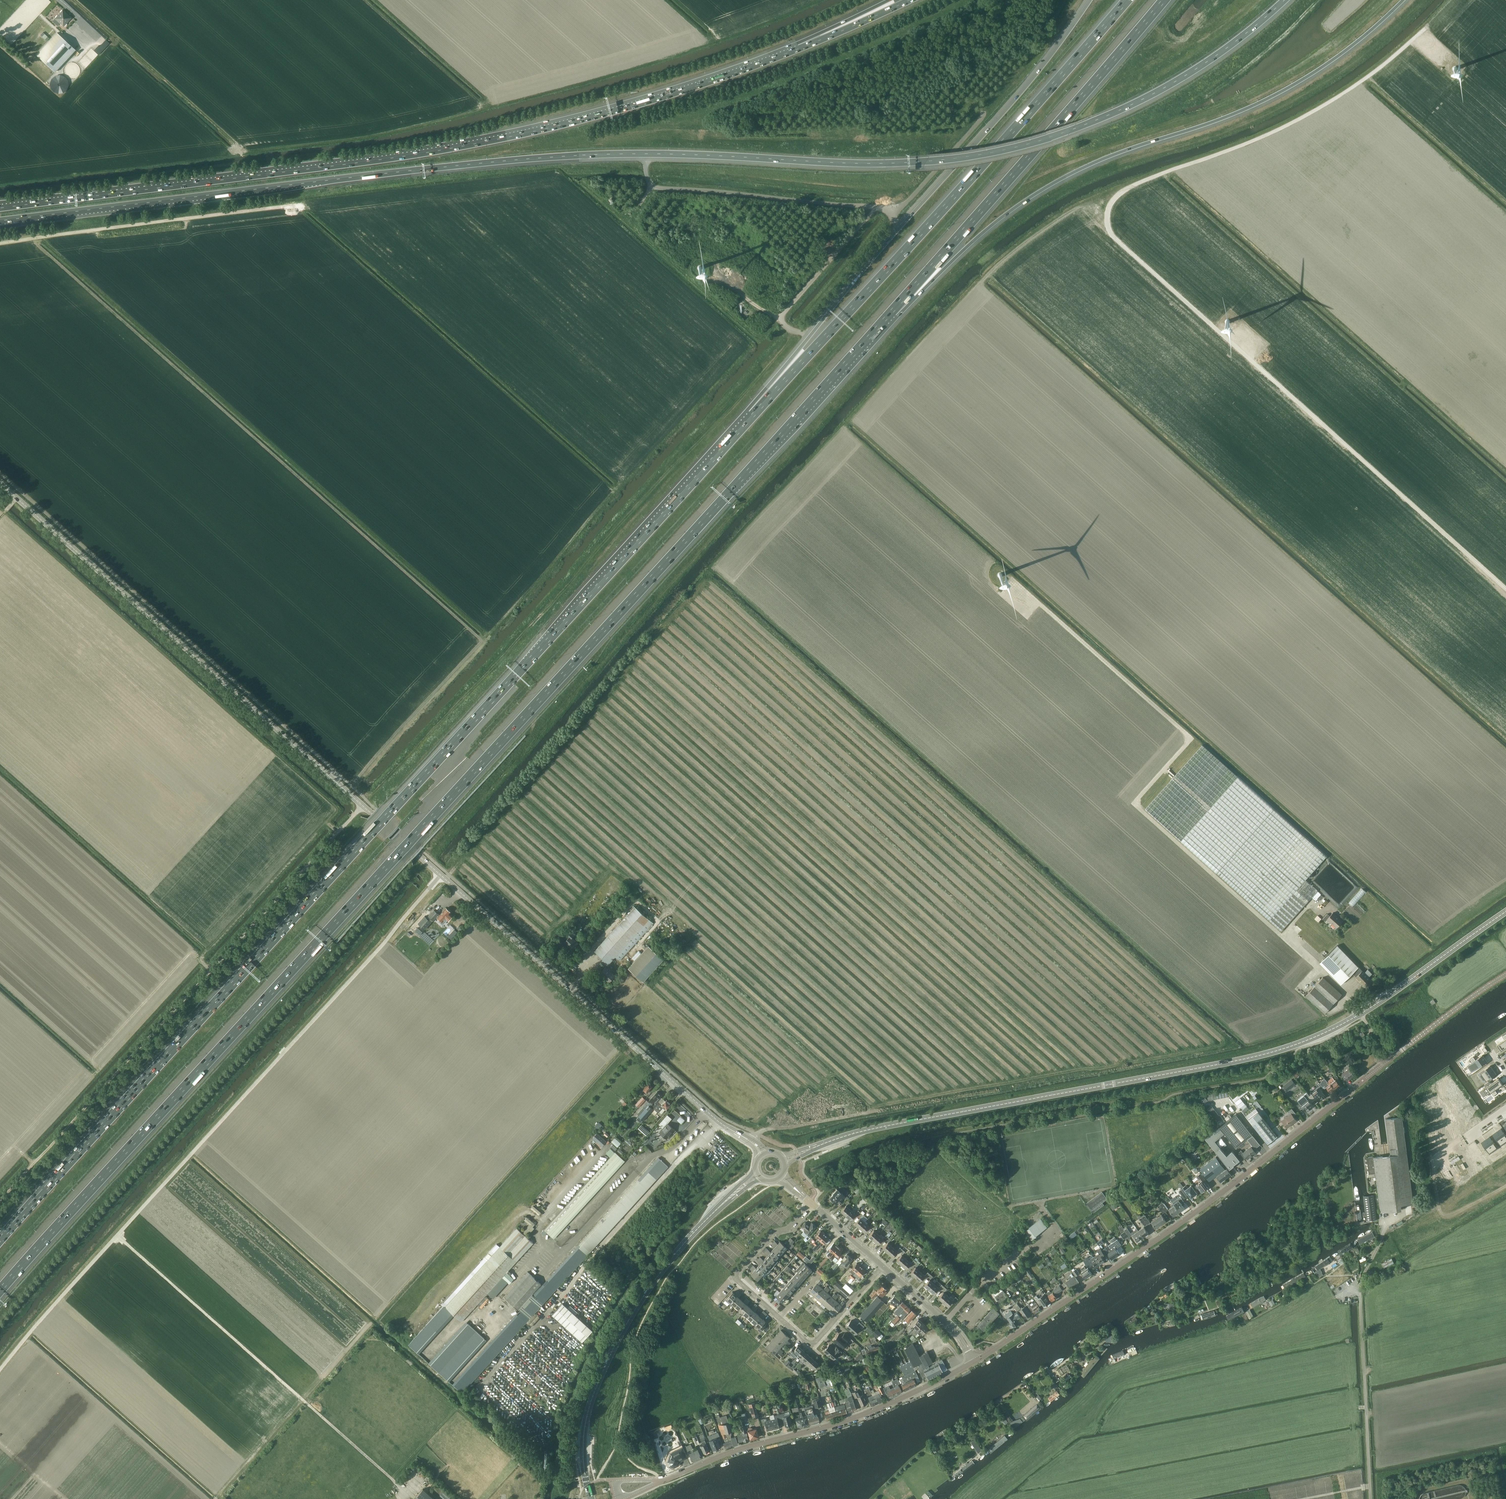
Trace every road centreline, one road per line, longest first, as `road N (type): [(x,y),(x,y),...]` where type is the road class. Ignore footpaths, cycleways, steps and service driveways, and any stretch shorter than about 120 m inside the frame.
road 1 (motorway): [(0,1290),(892,311)]
road 2 (motorway): [(20,219),(549,157),(659,154),(859,164),(977,154),(1132,105),(1207,63),(1285,0)]
road 3 (motorway): [(754,414),(0,1240)]
road 4 (secondary): [(751,1142),(714,1118),(0,483)]
road 5 (motorway): [(800,48),(645,102),(488,142),(2,208)]
road 6 (track): [(441,875),(0,1370)]
road 7 (motorway): [(892,311),(1044,189),(1286,90),(1403,0)]
road 8 (secondary): [(814,1147),(878,1127),(1249,1058),(1360,1014)]
road 9 (motorway): [(1126,0),(754,414)]
road 10 (track): [(0,1199),(363,806)]
road 11 (motorway): [(1091,0),(754,414)]
road 12 (tertiary): [(973,1361),(1171,1230),(1393,1057)]
road 13 (motorway): [(892,311),(1163,0)]
road 14 (track): [(404,1498),(394,1481),(118,1236)]
road 15 (residential): [(658,1481),(861,1416),(973,1361)]
road 16 (secondary): [(591,1498),(582,1445),(602,1373),(639,1303),(722,1204)]
road 17 (track): [(0,243),(303,204)]
road 18 (unclassified): [(1371,1498),(1360,1283)]
road 19 (secondary): [(1360,1014),(1505,912)]
road 20 (residential): [(781,1318),(736,1273),(810,1203)]
road 21 (residential): [(781,1318),(815,1343),(882,1266)]
road 22 (tertiary): [(1393,1057),(1505,974)]
road 23 (motorway): [(910,0),(800,48)]

